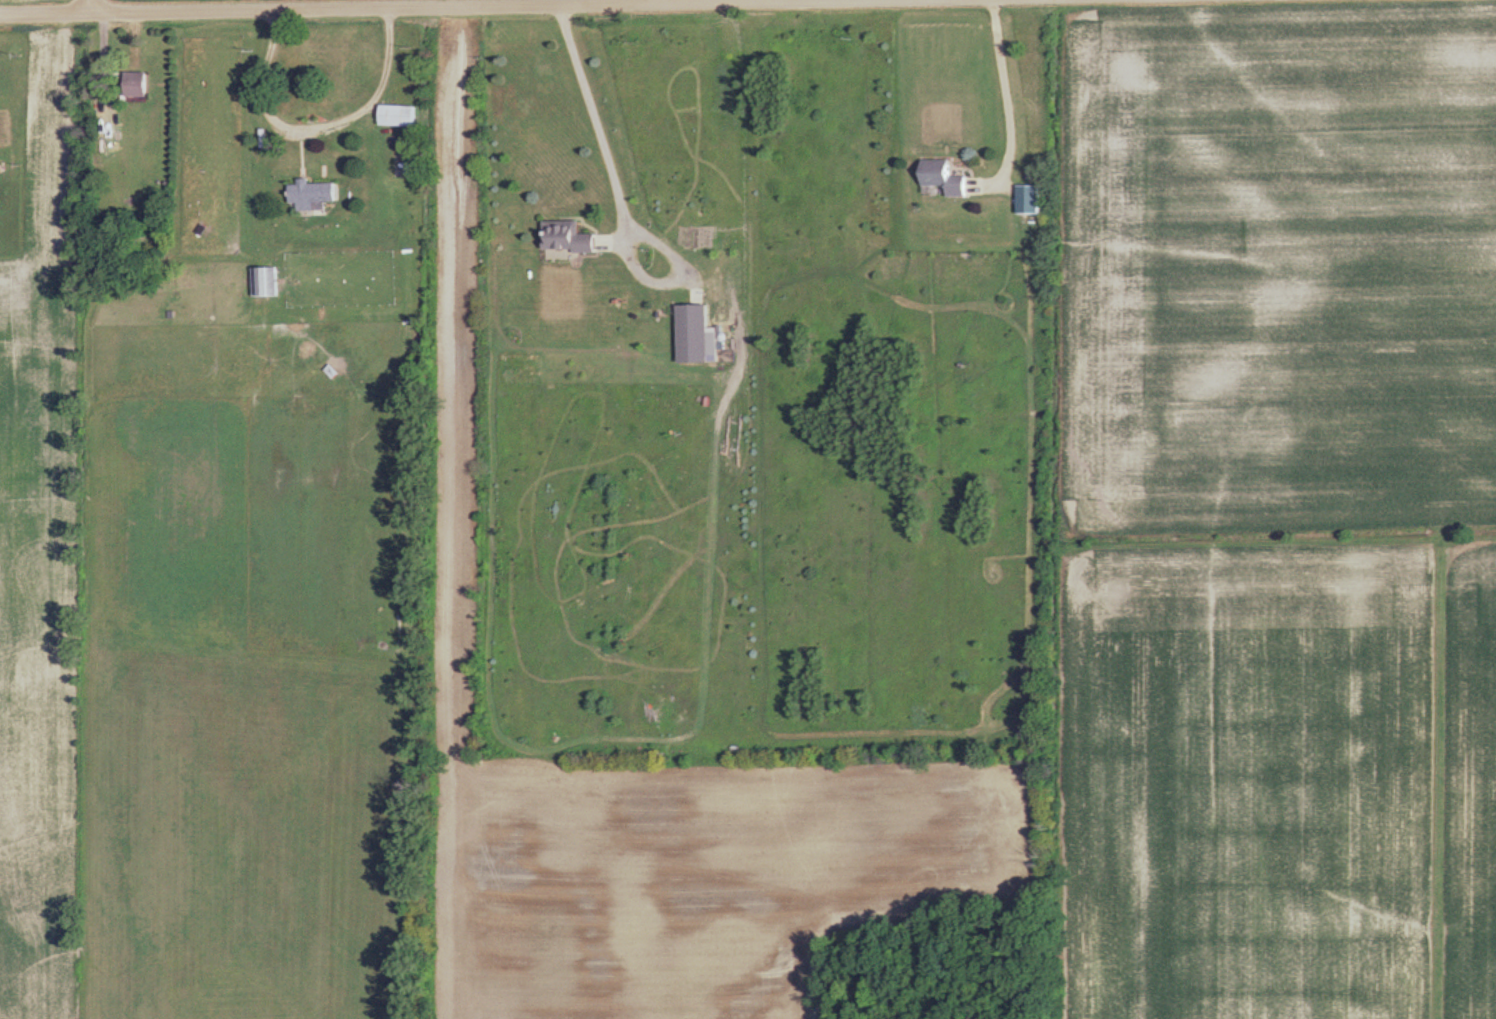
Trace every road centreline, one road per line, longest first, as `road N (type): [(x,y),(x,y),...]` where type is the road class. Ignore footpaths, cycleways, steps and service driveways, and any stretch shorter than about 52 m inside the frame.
road 1 (residential): [(0,11),(604,0)]

